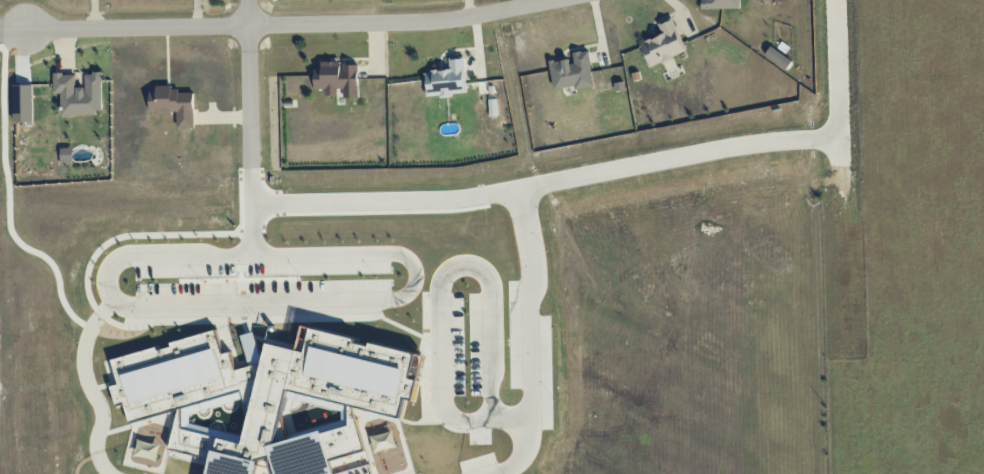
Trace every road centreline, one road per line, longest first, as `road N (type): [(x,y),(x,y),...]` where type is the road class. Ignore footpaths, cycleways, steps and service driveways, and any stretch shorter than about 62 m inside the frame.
road 1 (residential): [(839,0),(839,108),(815,137),(397,199),(287,200),(261,195),(249,174)]
road 2 (residential): [(247,25),(434,20),(553,0)]
road 3 (residential): [(23,31),(247,25)]
road 4 (residential): [(249,174),(247,0)]

